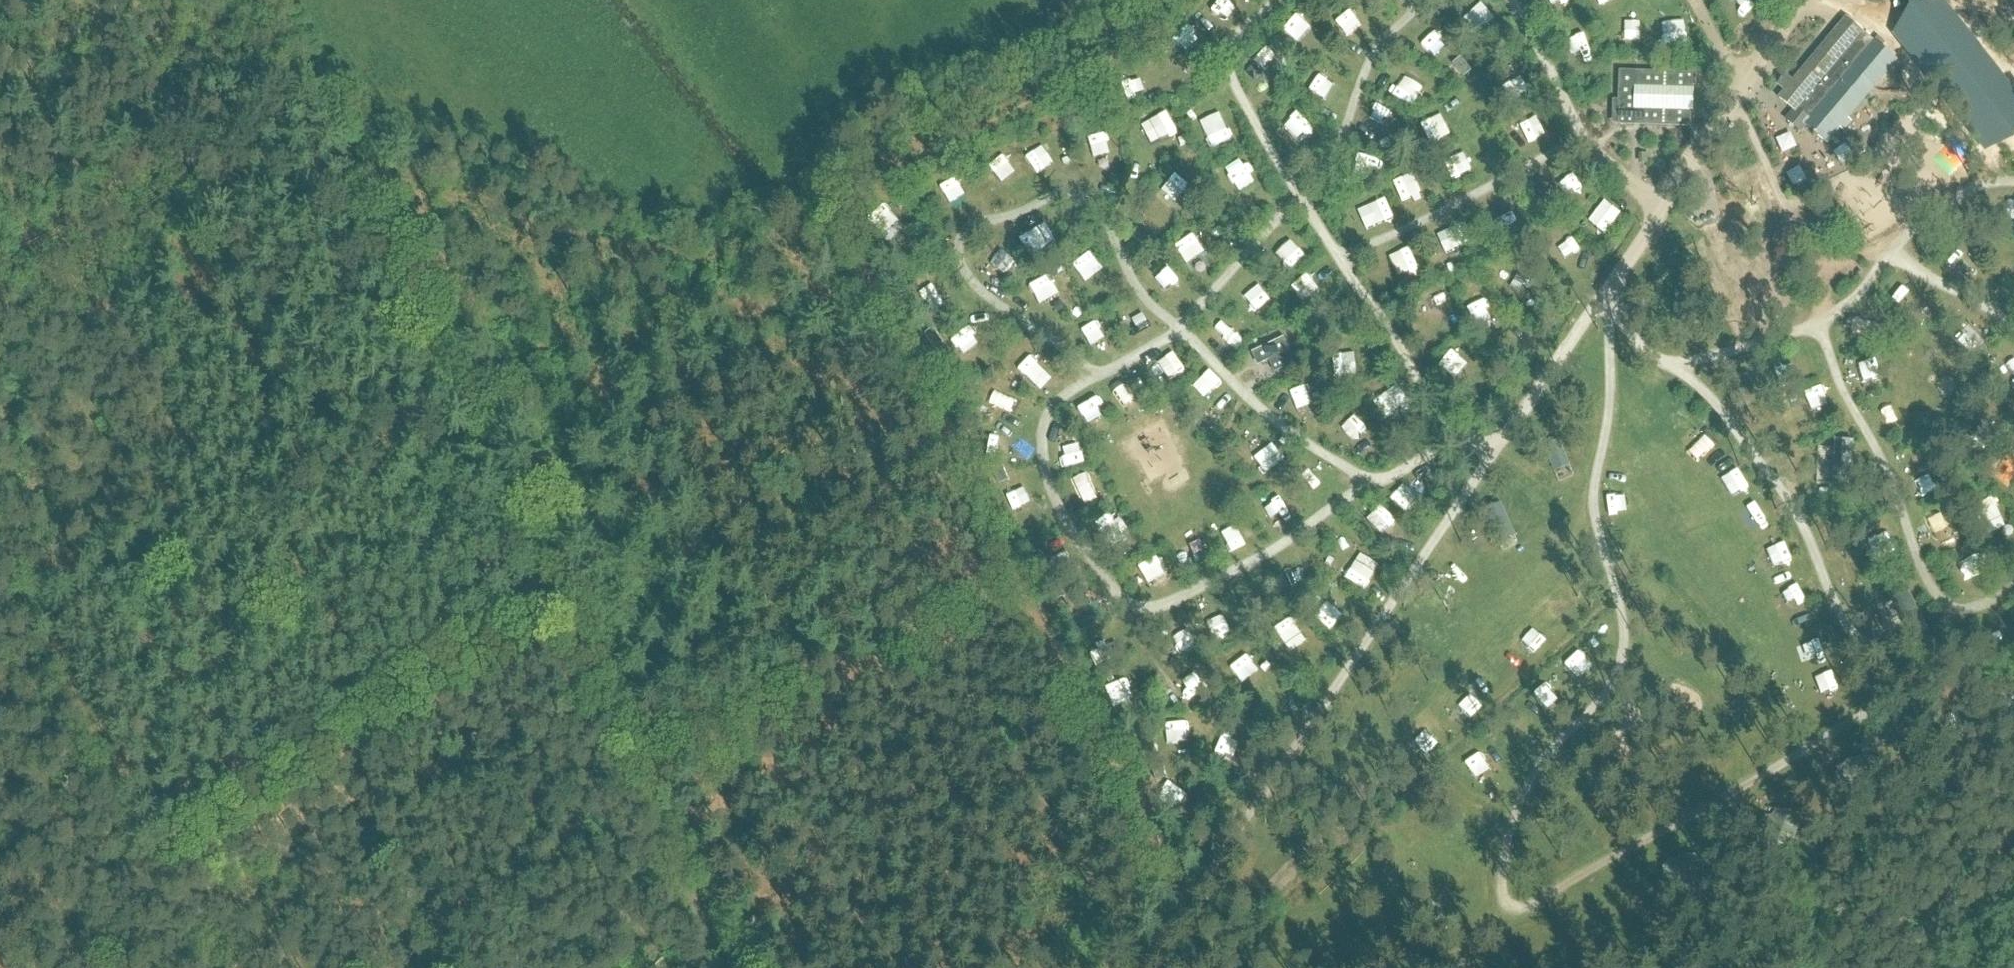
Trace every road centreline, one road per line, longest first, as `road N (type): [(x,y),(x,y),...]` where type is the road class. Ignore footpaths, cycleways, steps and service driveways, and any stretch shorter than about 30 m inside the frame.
road 1 (track): [(1511,916),(1505,849),(1520,800),(1541,761),(1600,701),(1623,654),(1593,507),(1611,400),(1613,319),(1675,366),(1820,325),(1890,254),(2013,331)]
road 2 (track): [(278,0),(732,967)]
road 3 (track): [(1675,366),(1720,406),(1792,506),(1832,603),(1881,663),(1889,686),(1867,716),(1511,916)]
road 4 (track): [(1374,472),(1243,390),(1179,332),(1074,388),(1044,421),(1046,455),(1096,550),(1140,587),(1186,582)]
road 5 (track): [(1429,0),(1386,33),(1333,153),(1299,194),(1449,437)]
road 6 (track): [(1179,332),(1138,291),(1106,223),(1077,194),(966,232),(959,262),(968,279),(1094,381)]
road 7 (track): [(1179,332),(1299,194),(1245,112),(1227,56),(1276,0)]
road 8 (track): [(1820,325),(1838,383),(1886,471),(1933,591),(1950,610),(1972,612),(2013,590)]
road 9 (track): [(1186,582),(1449,437)]
road 10 (track): [(1341,262),(1585,141)]
road 11 (track): [(1663,207),(1590,149),(1510,0)]
road 12 (track): [(1890,254),(1977,181),(2013,183)]

